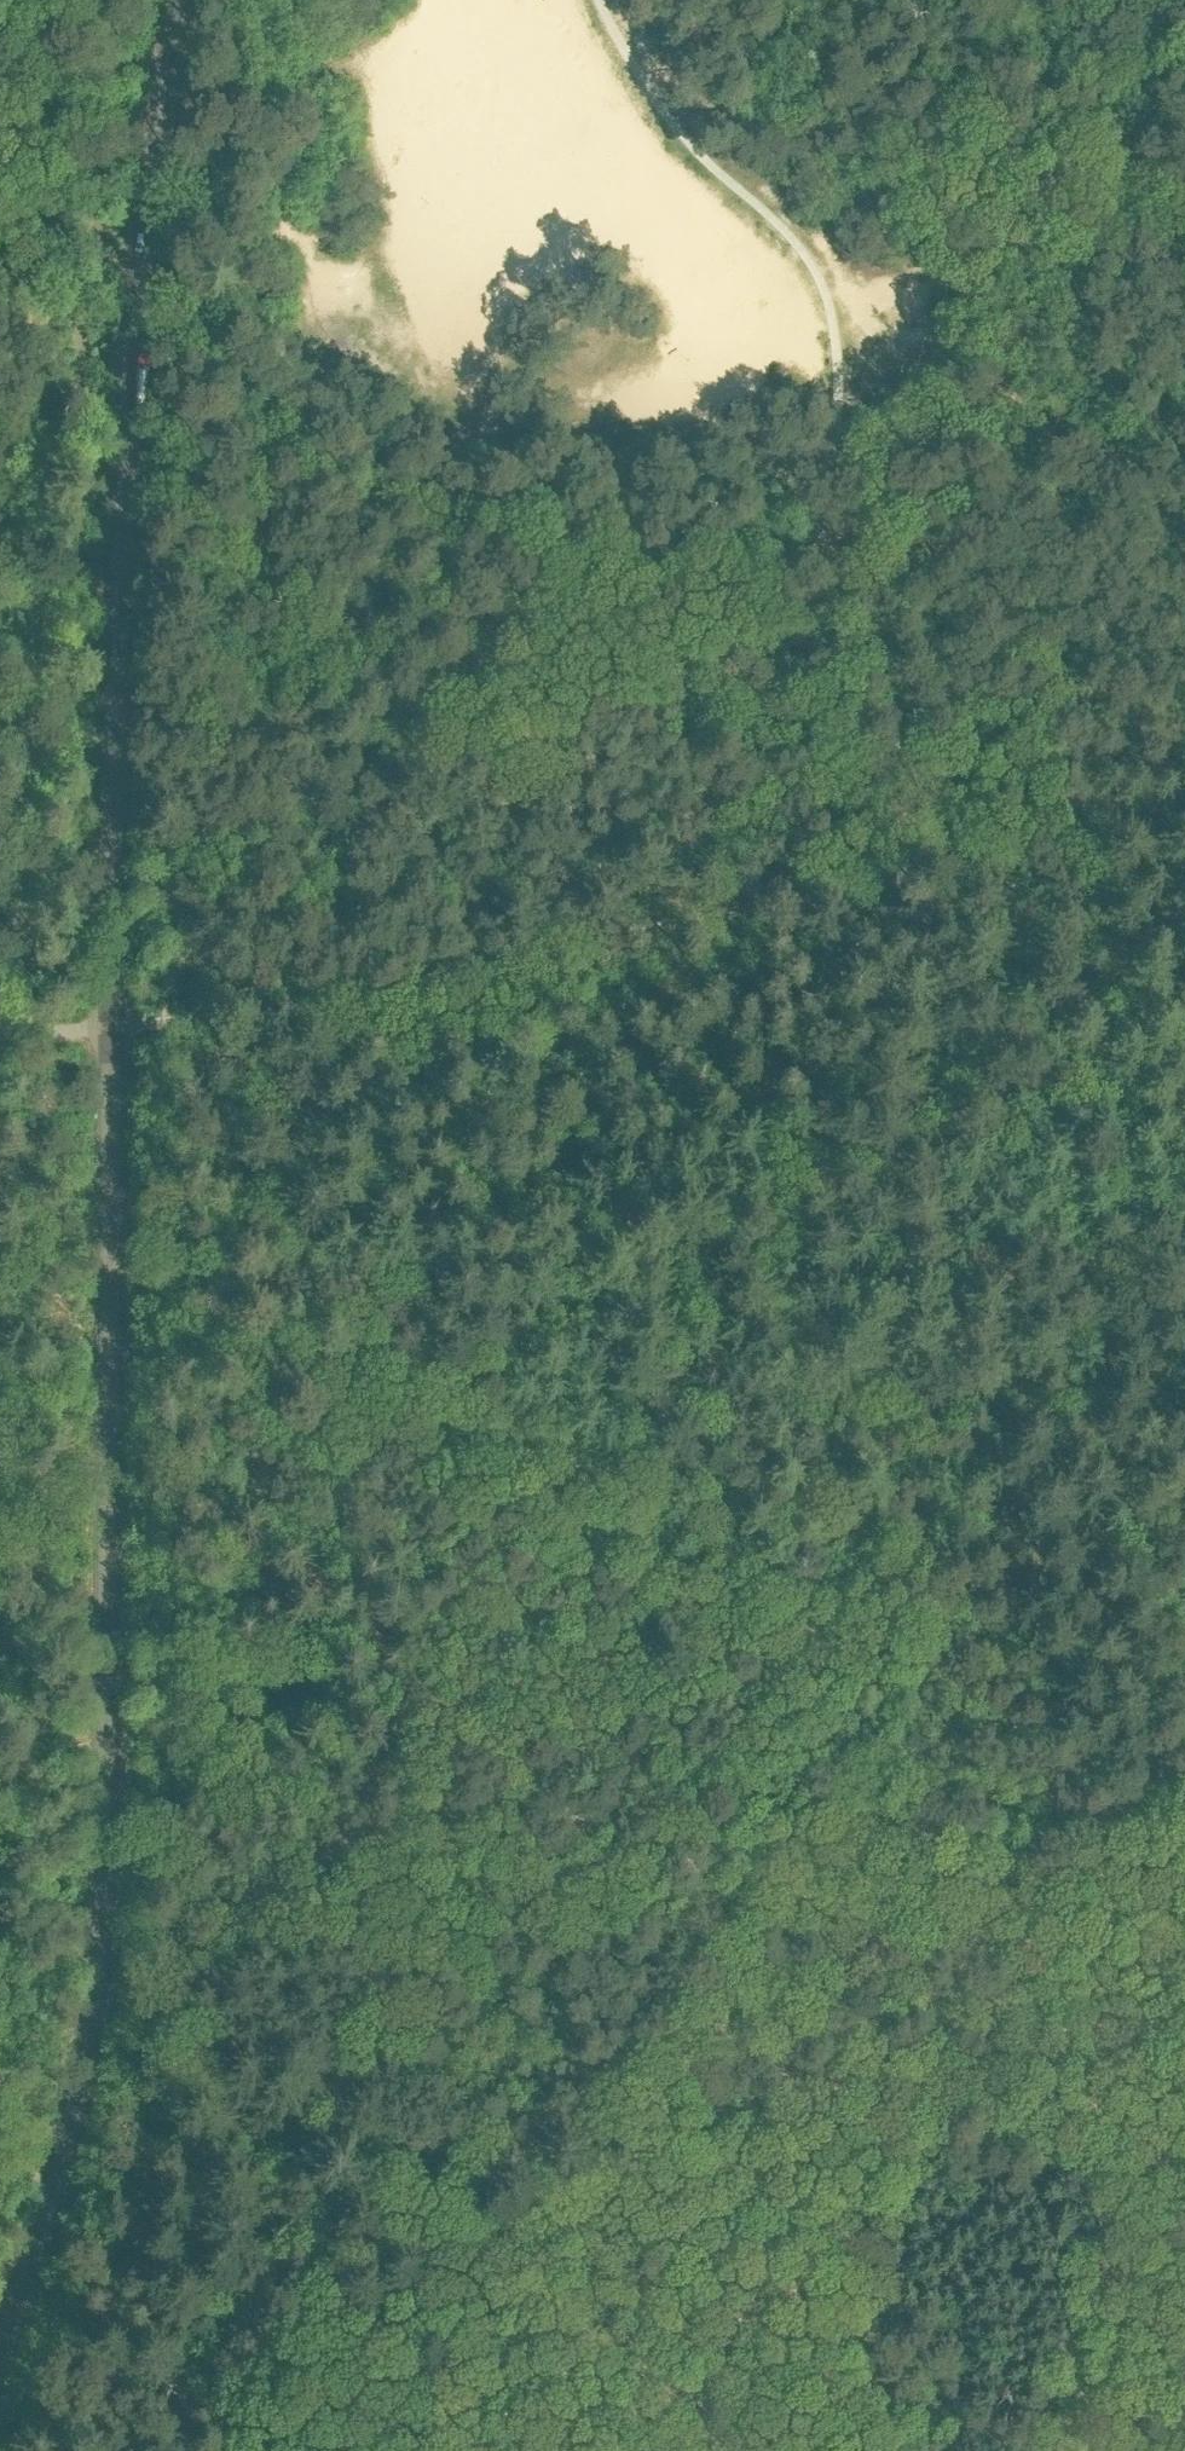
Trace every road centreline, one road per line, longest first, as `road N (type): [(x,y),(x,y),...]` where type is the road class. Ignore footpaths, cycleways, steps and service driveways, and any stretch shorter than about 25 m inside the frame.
road 1 (tertiary): [(0,2358),(58,2174),(98,1970),(122,573),(141,305),(184,0)]

